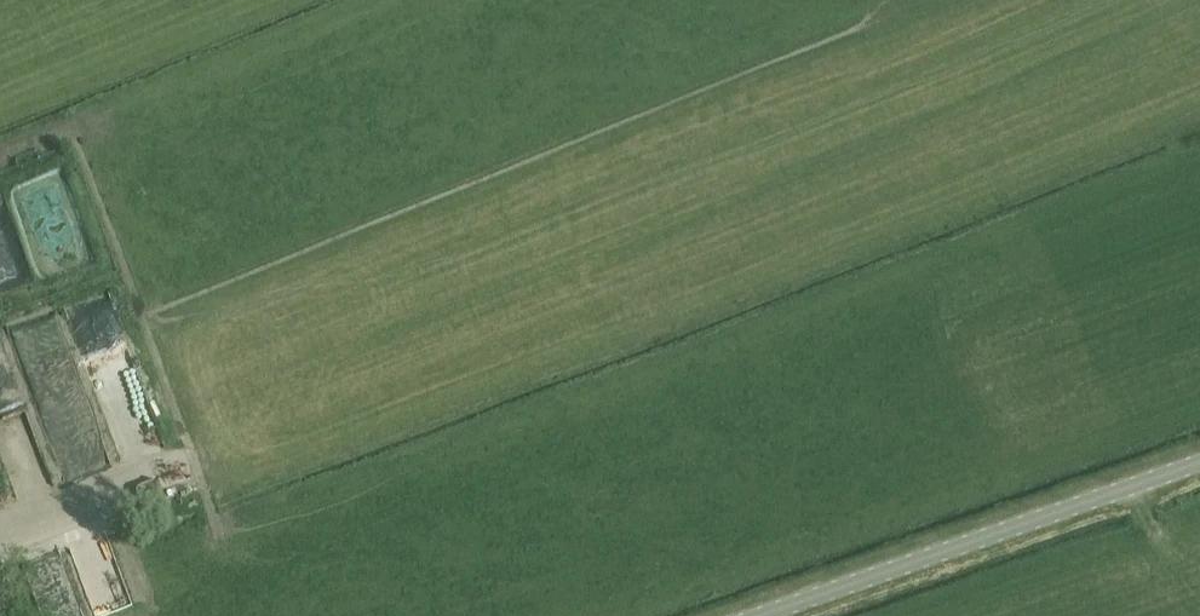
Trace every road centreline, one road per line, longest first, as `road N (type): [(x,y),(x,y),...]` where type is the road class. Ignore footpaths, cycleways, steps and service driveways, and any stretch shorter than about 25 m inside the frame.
road 1 (unclassified): [(1199,474),(802,615)]

